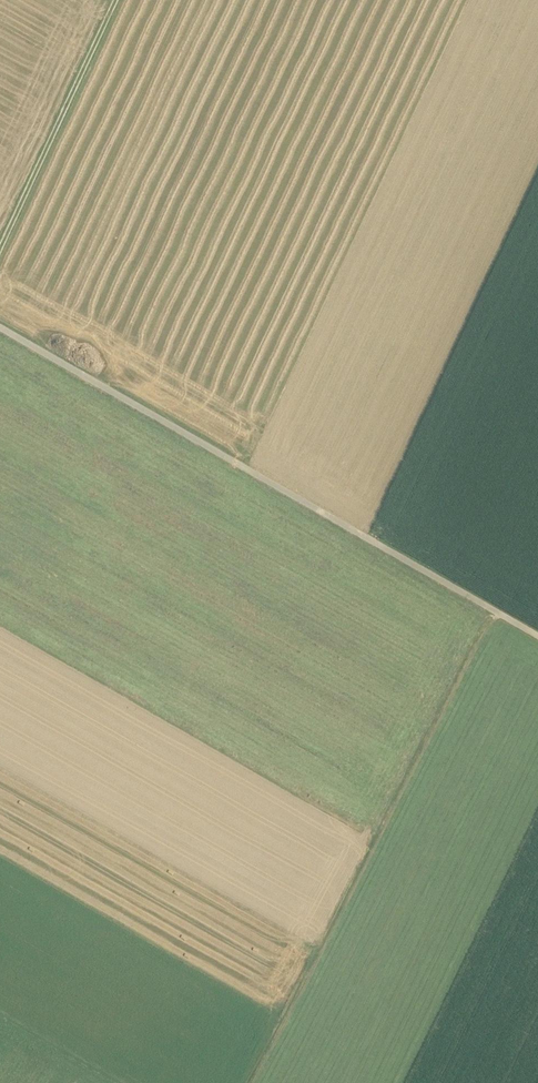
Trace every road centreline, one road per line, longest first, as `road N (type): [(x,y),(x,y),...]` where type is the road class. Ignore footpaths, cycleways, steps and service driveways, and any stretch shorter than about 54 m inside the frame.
road 1 (track): [(0,329),(492,610)]
road 2 (track): [(249,1082),(492,610)]
road 3 (track): [(119,0),(0,249)]
road 4 (track): [(0,1014),(122,1082)]

